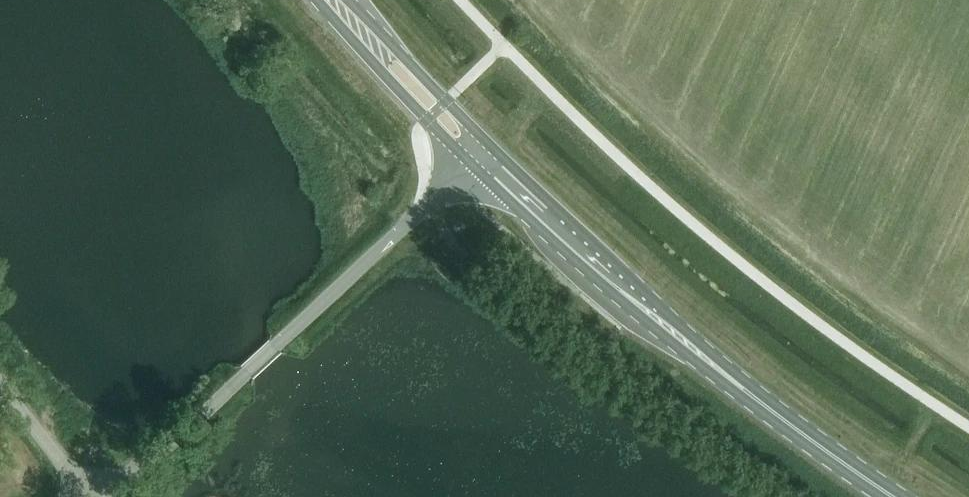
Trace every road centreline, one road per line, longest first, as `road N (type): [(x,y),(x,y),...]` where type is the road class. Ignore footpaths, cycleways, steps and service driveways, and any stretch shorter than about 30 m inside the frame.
road 1 (unclassified): [(87,494),(175,440),(471,164)]
road 2 (secondary): [(471,164),(642,319),(730,389),(745,391)]
road 3 (secondary): [(745,391),(741,378),(489,145)]
road 4 (secondary): [(316,0),(471,164)]
road 5 (secondary): [(489,145),(348,0)]
road 6 (secondary): [(893,496),(745,391)]
road 7 (unclassified): [(87,494),(0,385)]

